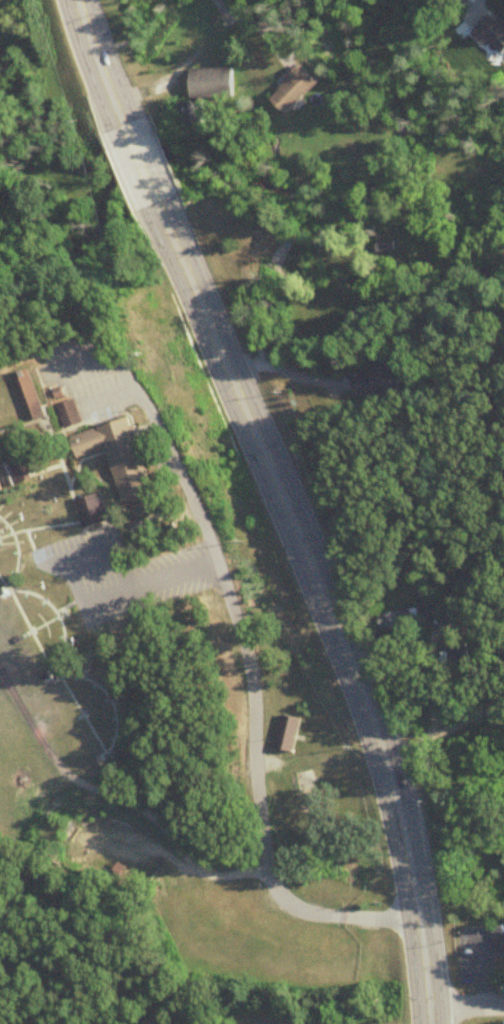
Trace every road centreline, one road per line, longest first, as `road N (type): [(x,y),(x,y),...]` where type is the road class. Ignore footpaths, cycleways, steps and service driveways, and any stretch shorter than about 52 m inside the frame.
road 1 (secondary): [(84,0),(376,705),(418,870),(433,1023)]

